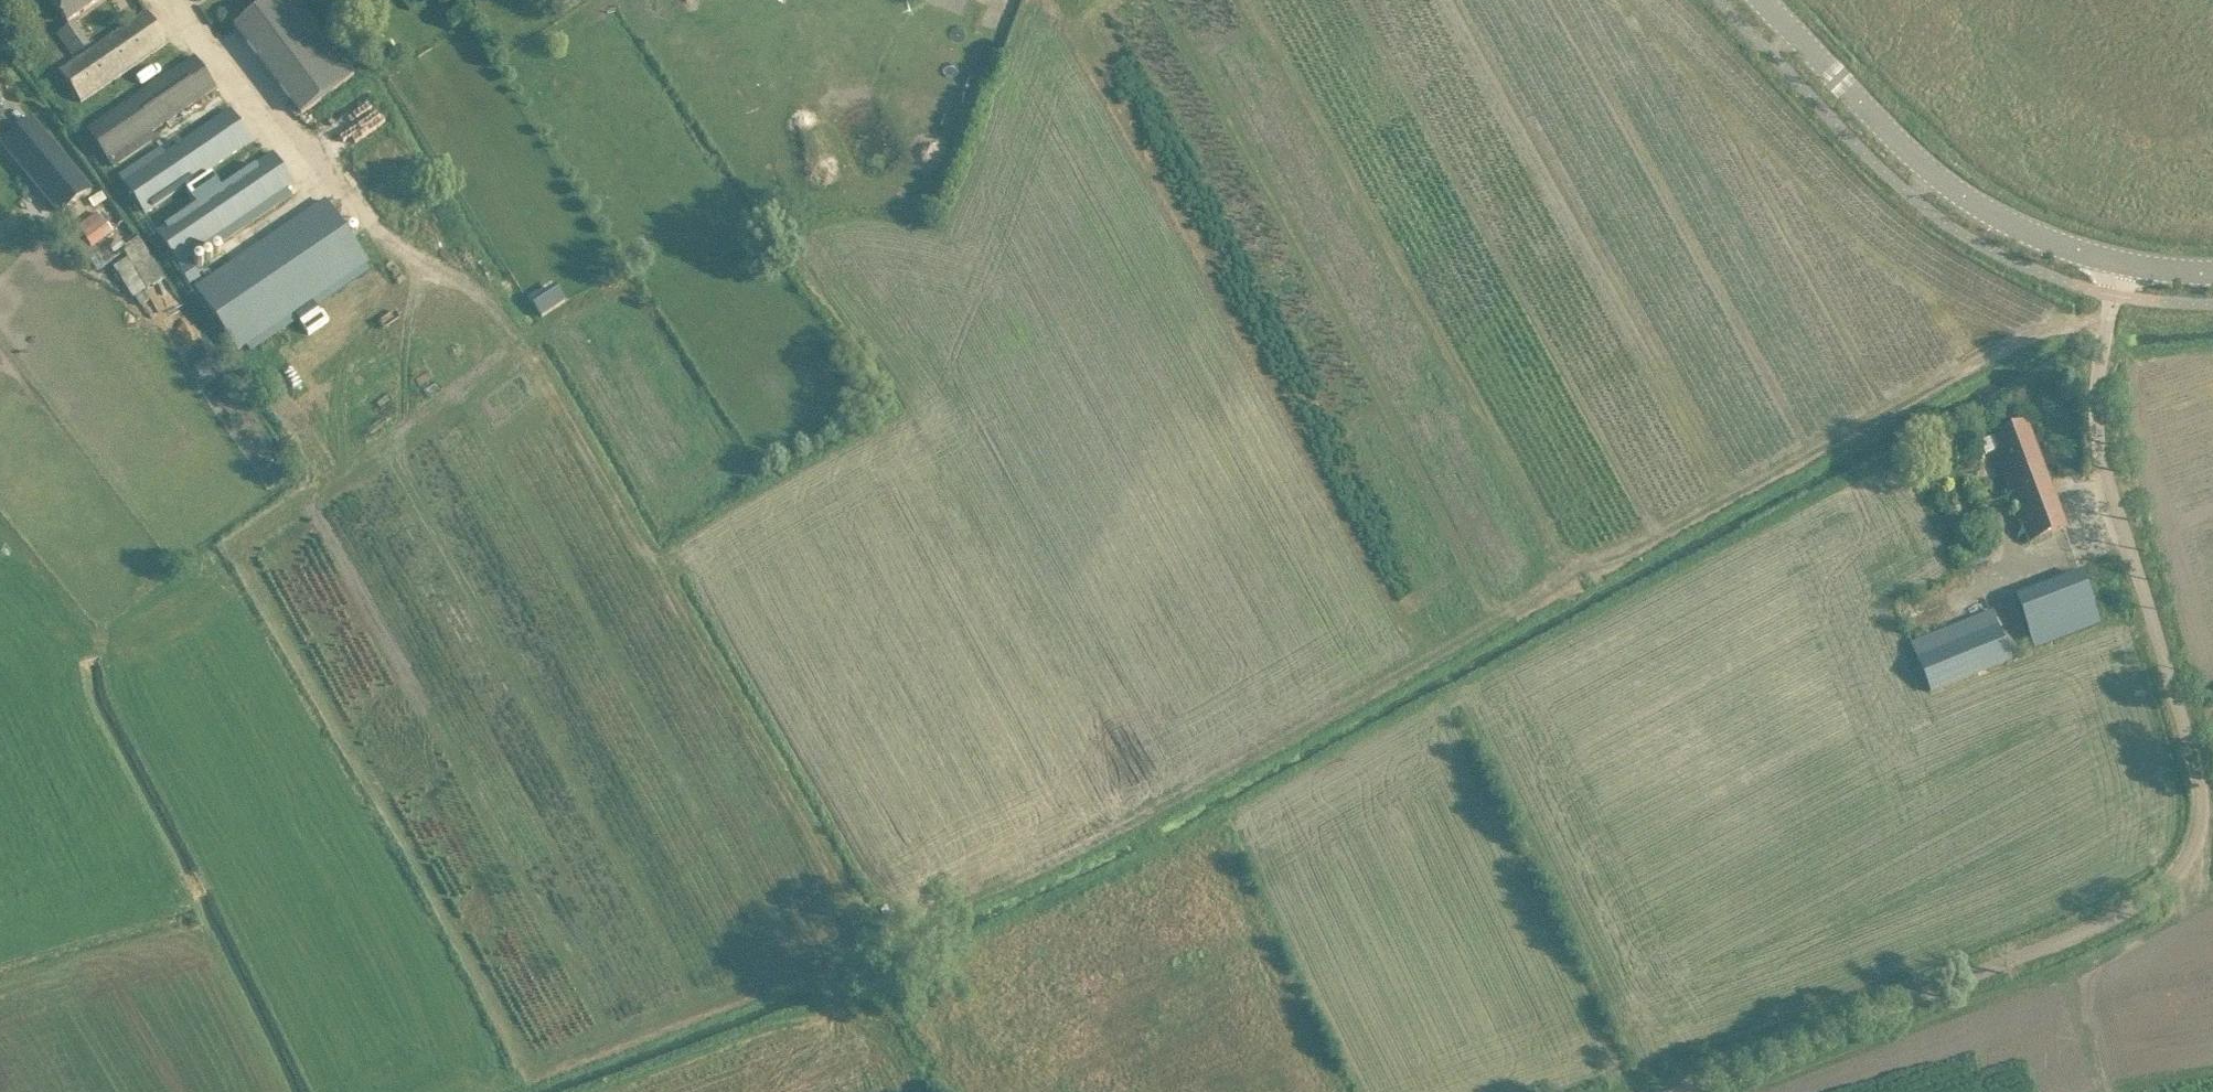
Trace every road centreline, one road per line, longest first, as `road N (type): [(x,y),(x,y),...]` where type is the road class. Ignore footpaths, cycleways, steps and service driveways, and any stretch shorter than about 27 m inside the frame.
road 1 (unclassified): [(1691,1091),(2163,896),(2189,862),(2200,838),(2201,763),(2104,477),(2096,396),(2119,263)]
road 2 (tertiary): [(1764,0),(1901,146),(1959,193),(2030,234),(2119,263)]
road 3 (track): [(2114,1091),(2091,989),(2100,967),(2165,936),(2198,871),(2200,838)]

